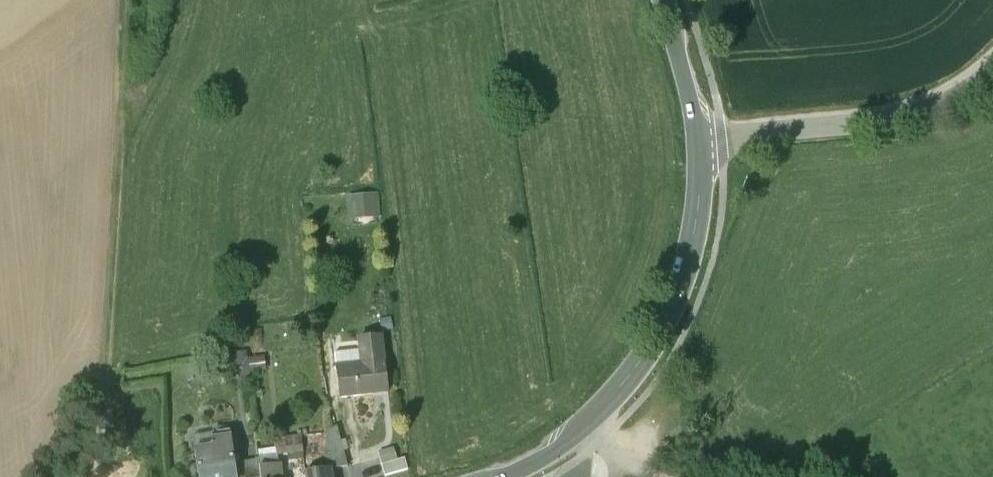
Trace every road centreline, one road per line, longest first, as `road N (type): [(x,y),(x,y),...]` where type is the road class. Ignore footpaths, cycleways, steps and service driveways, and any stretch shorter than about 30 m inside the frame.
road 1 (secondary): [(498,476),(575,437),(648,353),(688,257),(699,146)]
road 2 (tertiary): [(722,141),(938,106),(992,63)]
road 3 (secondary): [(699,146),(663,0)]
road 4 (track): [(117,98),(152,76),(180,0)]

